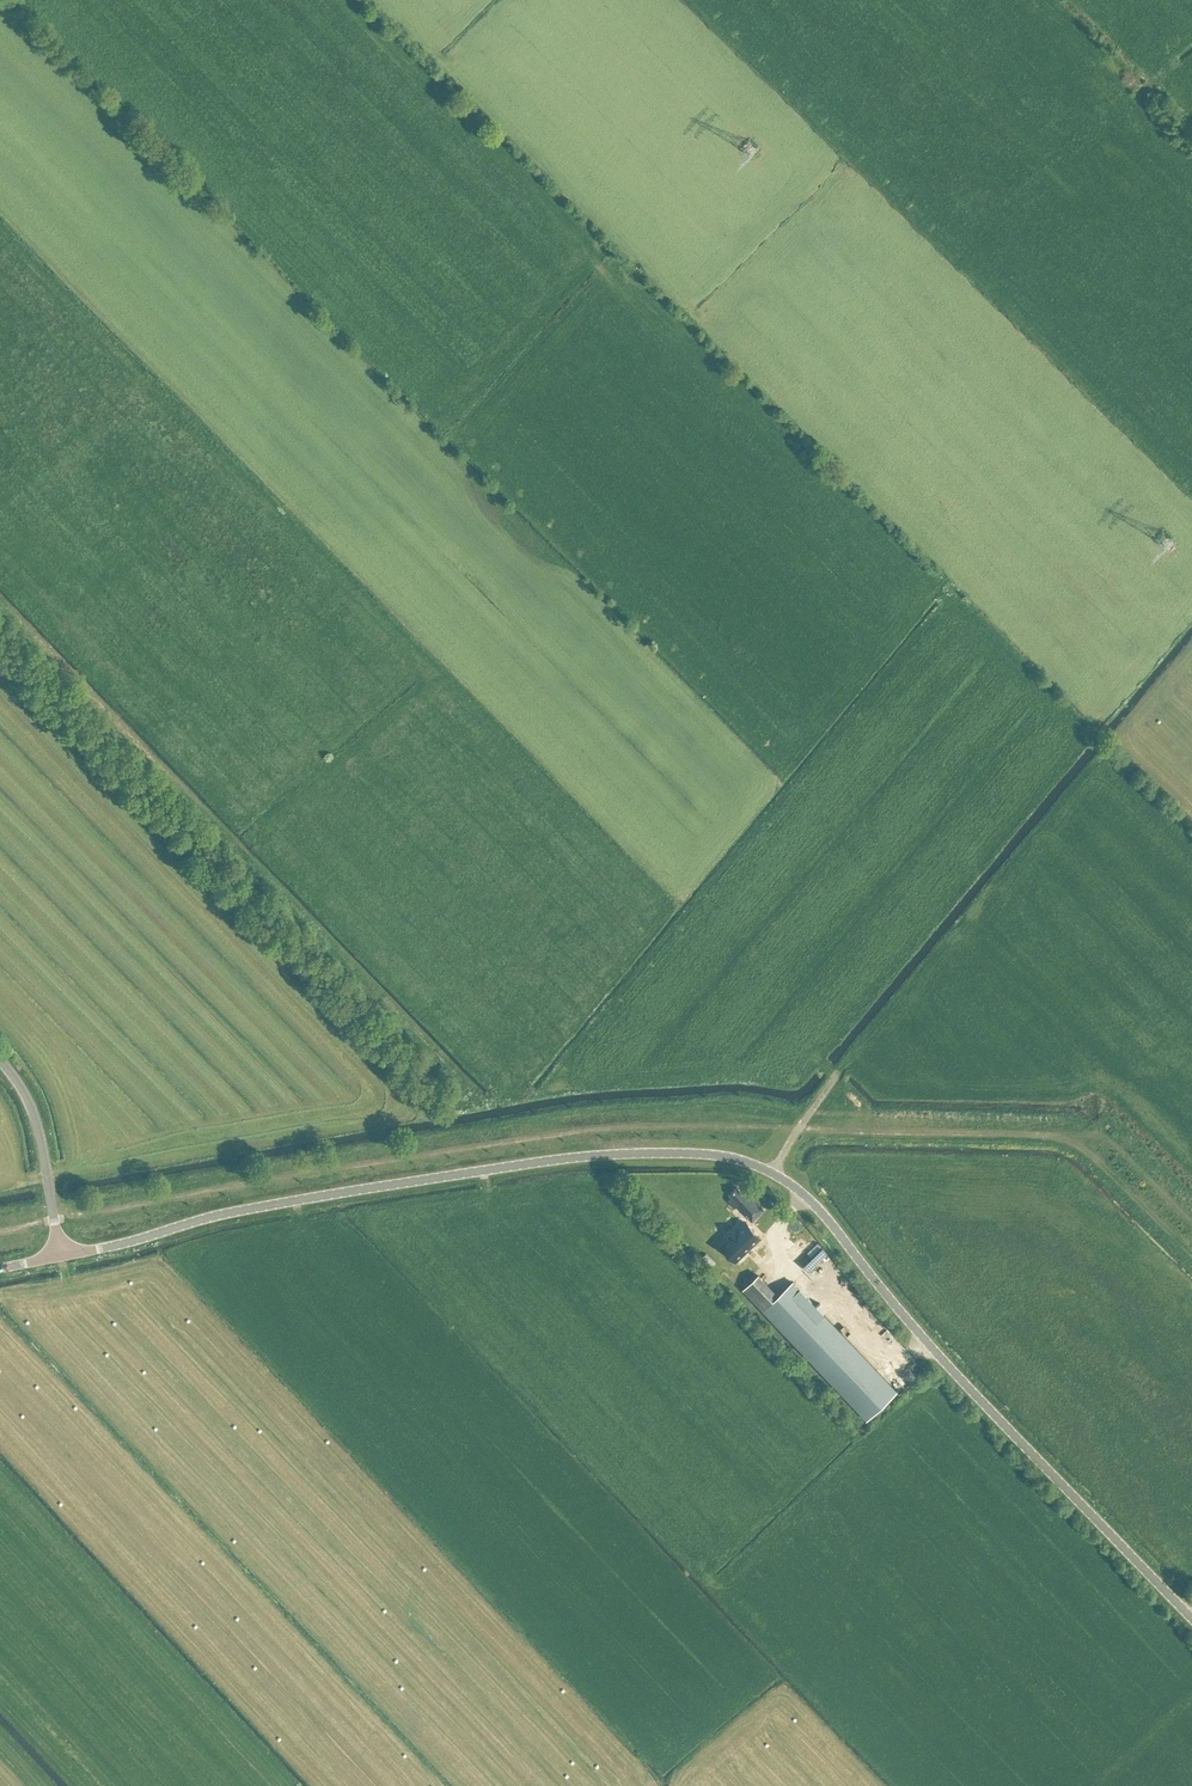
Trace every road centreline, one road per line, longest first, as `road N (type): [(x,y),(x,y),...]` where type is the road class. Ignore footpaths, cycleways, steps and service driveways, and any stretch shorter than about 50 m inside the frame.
road 1 (unclassified): [(1191,1619),(966,1385),(814,1204),(754,1164),(698,1153),(519,1164),(252,1207),(63,1255)]
road 2 (track): [(799,1128),(1061,1138),(1100,1163),(1191,1253)]
road 3 (unclassified): [(63,1255),(37,1115),(0,1059)]

